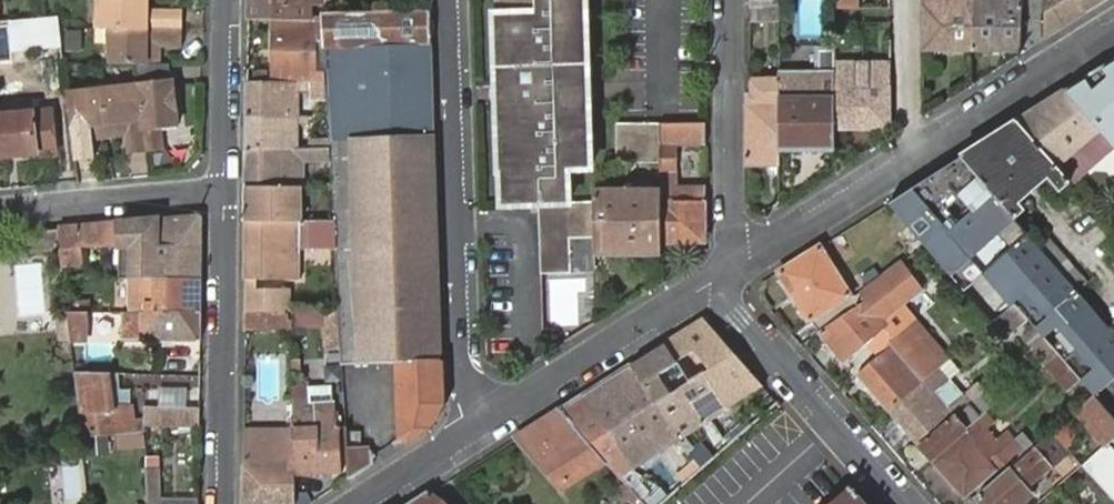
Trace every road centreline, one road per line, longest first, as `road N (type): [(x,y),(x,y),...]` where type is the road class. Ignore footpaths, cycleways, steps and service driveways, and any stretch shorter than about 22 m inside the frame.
road 1 (tertiary): [(729,273),(1113,30)]
road 2 (residential): [(455,0),(466,440)]
road 3 (residential): [(220,187),(221,503)]
road 4 (tertiary): [(466,440),(715,282)]
road 5 (residential): [(715,282),(907,503)]
road 6 (residential): [(728,0),(729,273)]
road 7 (residential): [(0,209),(220,187)]
road 8 (residential): [(224,0),(220,187)]

